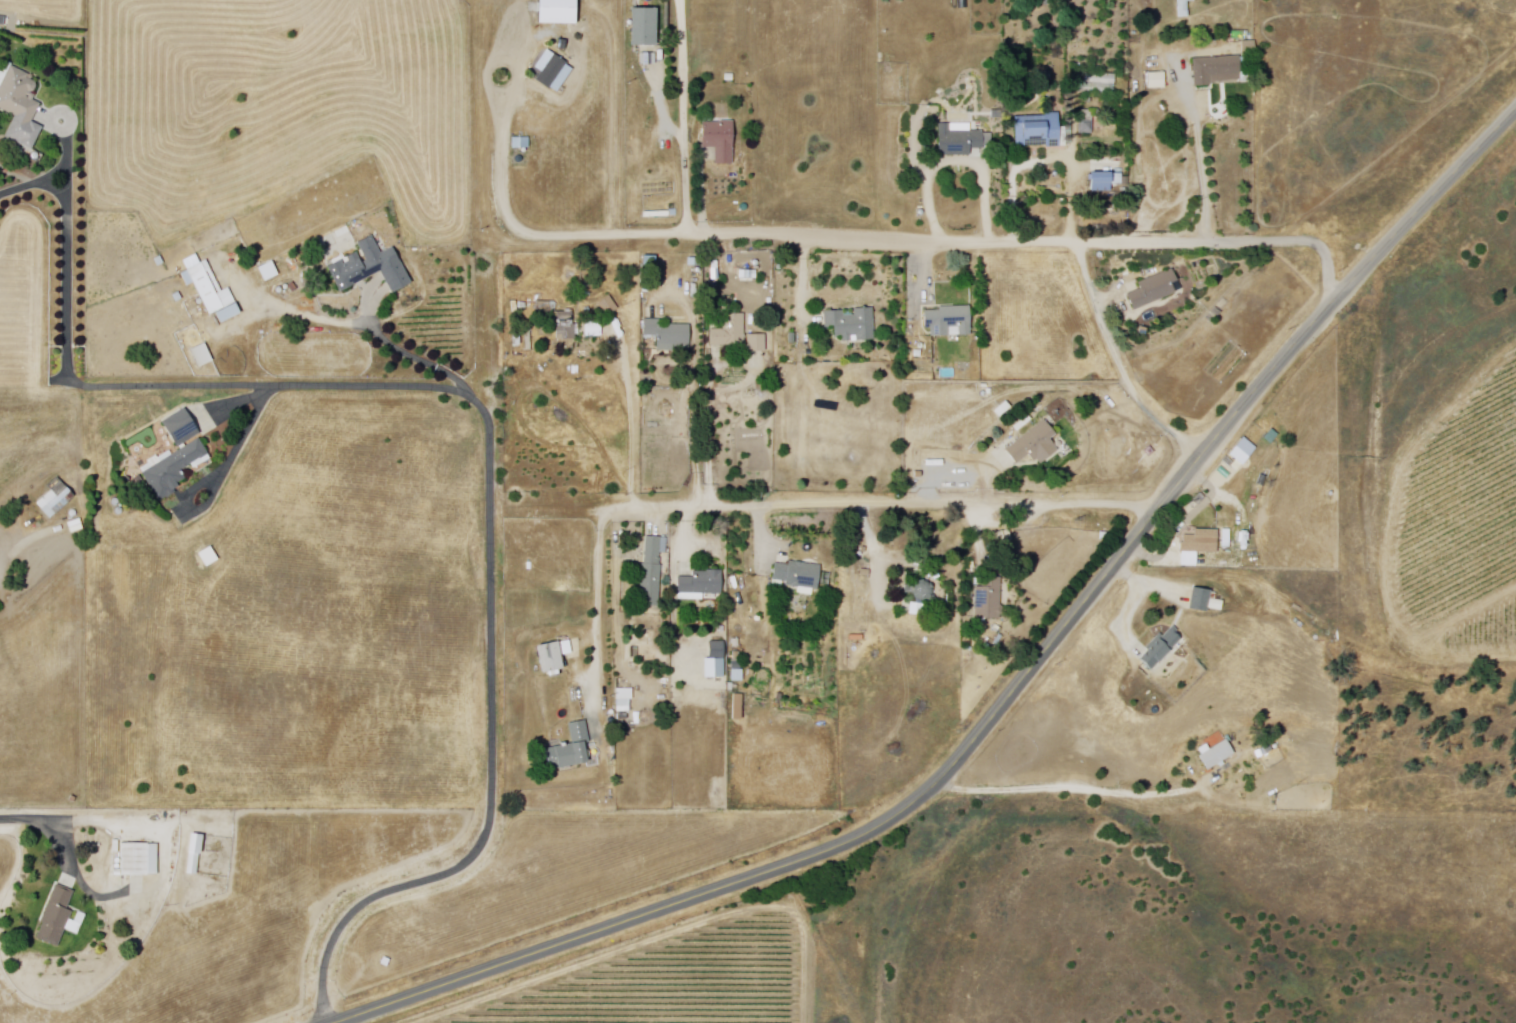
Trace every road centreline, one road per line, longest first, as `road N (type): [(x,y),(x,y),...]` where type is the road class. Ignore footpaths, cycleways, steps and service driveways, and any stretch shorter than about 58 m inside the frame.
road 1 (secondary): [(1515,108),(1330,301),(977,733),(900,809),(835,844),(328,1022)]
road 2 (residential): [(325,1022),(323,975),(339,932),(358,909),(464,868),(486,840),(490,418),(465,392),(437,389),(85,389),(70,369),(68,130)]
road 3 (residential): [(1330,301),(1329,263),(1310,242),(1079,245),(518,231),(503,196),(508,113)]
road 4 (residential): [(1160,502),(624,508),(606,516),(602,534),(596,693)]

